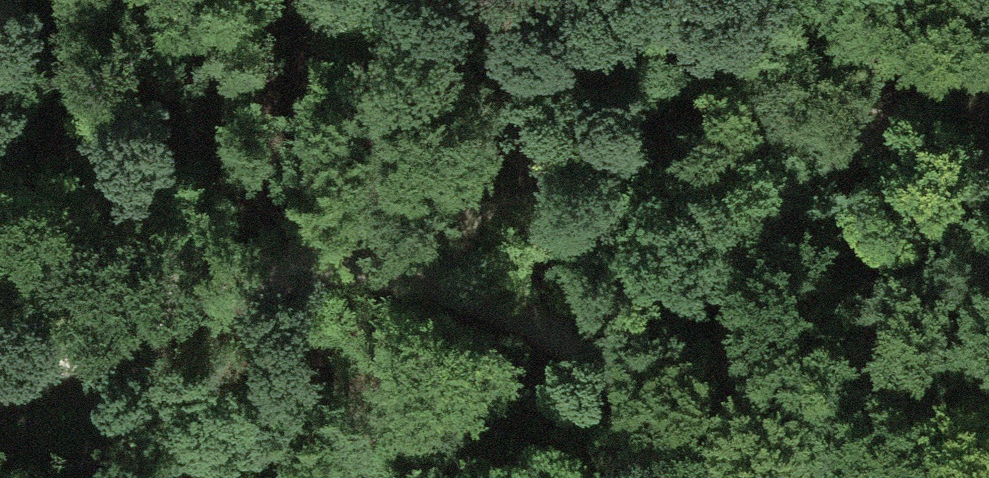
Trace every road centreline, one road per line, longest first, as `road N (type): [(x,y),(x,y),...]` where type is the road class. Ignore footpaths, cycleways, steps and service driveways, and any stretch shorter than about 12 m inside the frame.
road 1 (track): [(315,252),(988,104)]
road 2 (track): [(315,252),(414,279),(555,334),(731,454),(750,477)]
road 3 (track): [(315,252),(0,384)]
road 4 (track): [(731,454),(730,337),(739,290),(765,226),(823,139)]

